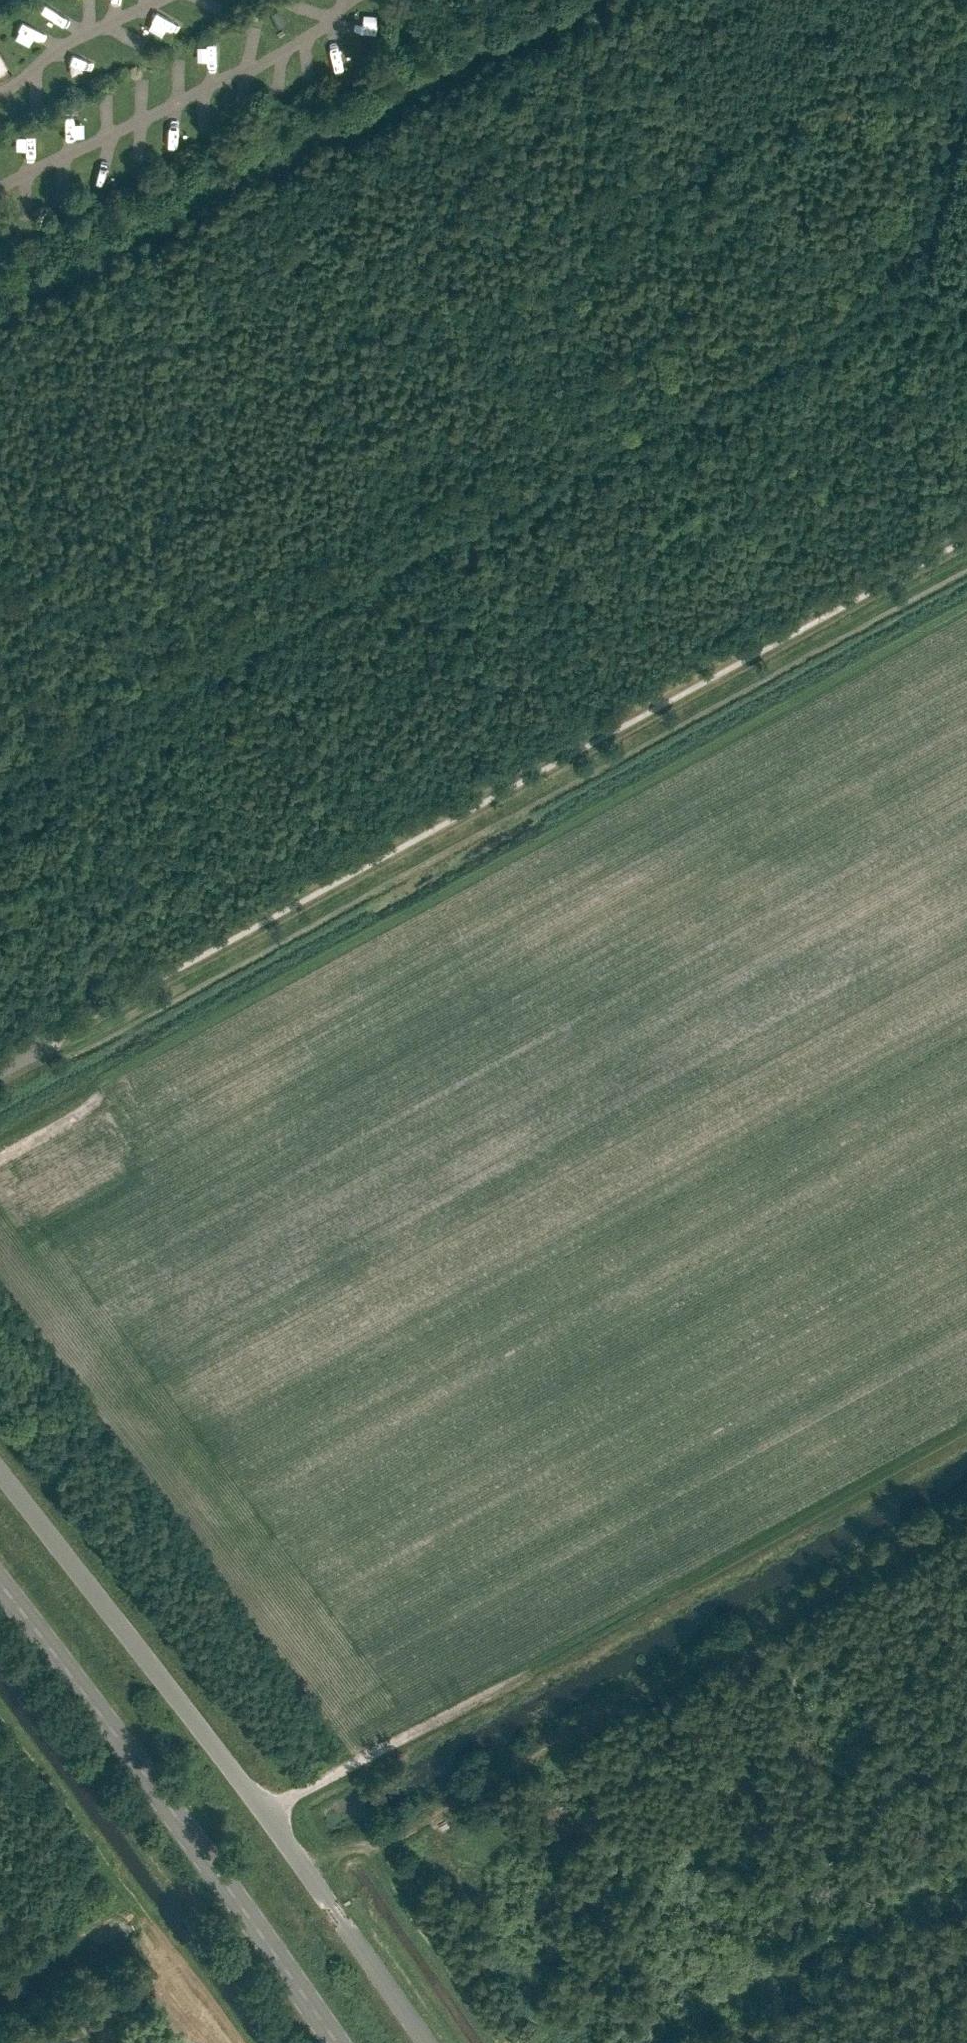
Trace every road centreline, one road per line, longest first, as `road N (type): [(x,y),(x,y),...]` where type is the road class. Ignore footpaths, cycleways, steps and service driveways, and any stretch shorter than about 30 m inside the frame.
road 1 (track): [(0,790),(922,282),(966,128)]
road 2 (unclassified): [(425,2042),(157,1674),(0,1477)]
road 3 (secondary): [(332,2042),(0,1580)]

